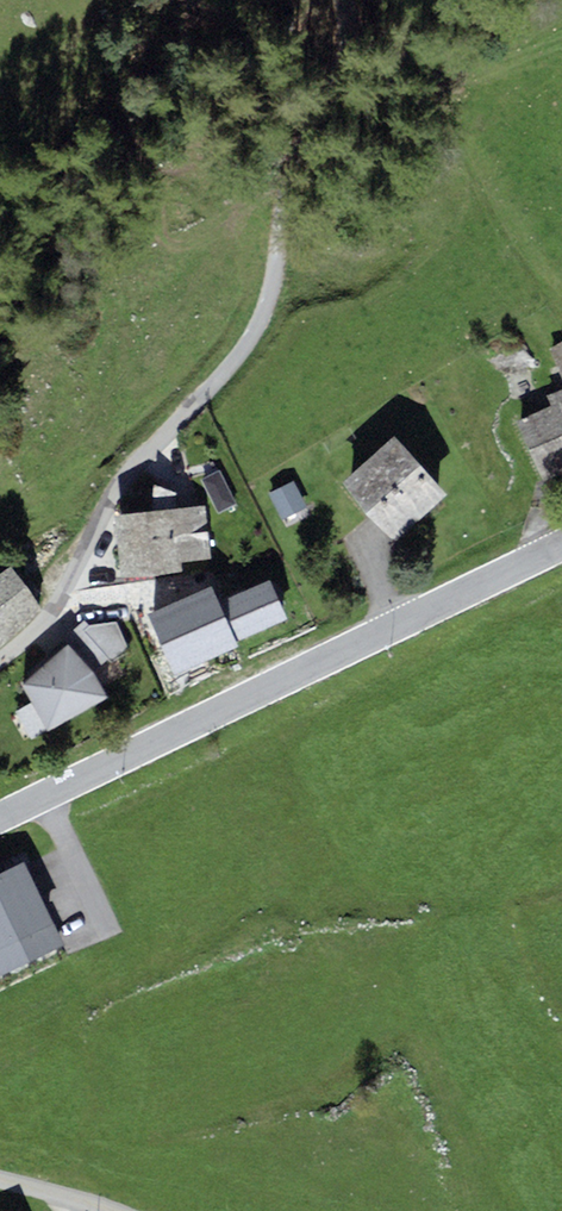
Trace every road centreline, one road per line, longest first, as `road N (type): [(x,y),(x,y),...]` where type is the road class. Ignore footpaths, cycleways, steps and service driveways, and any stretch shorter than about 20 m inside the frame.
road 1 (residential): [(311,0),(295,149),(259,322),(229,370),(123,481),(54,618),(0,663)]
road 2 (unclassified): [(0,818),(561,544)]

